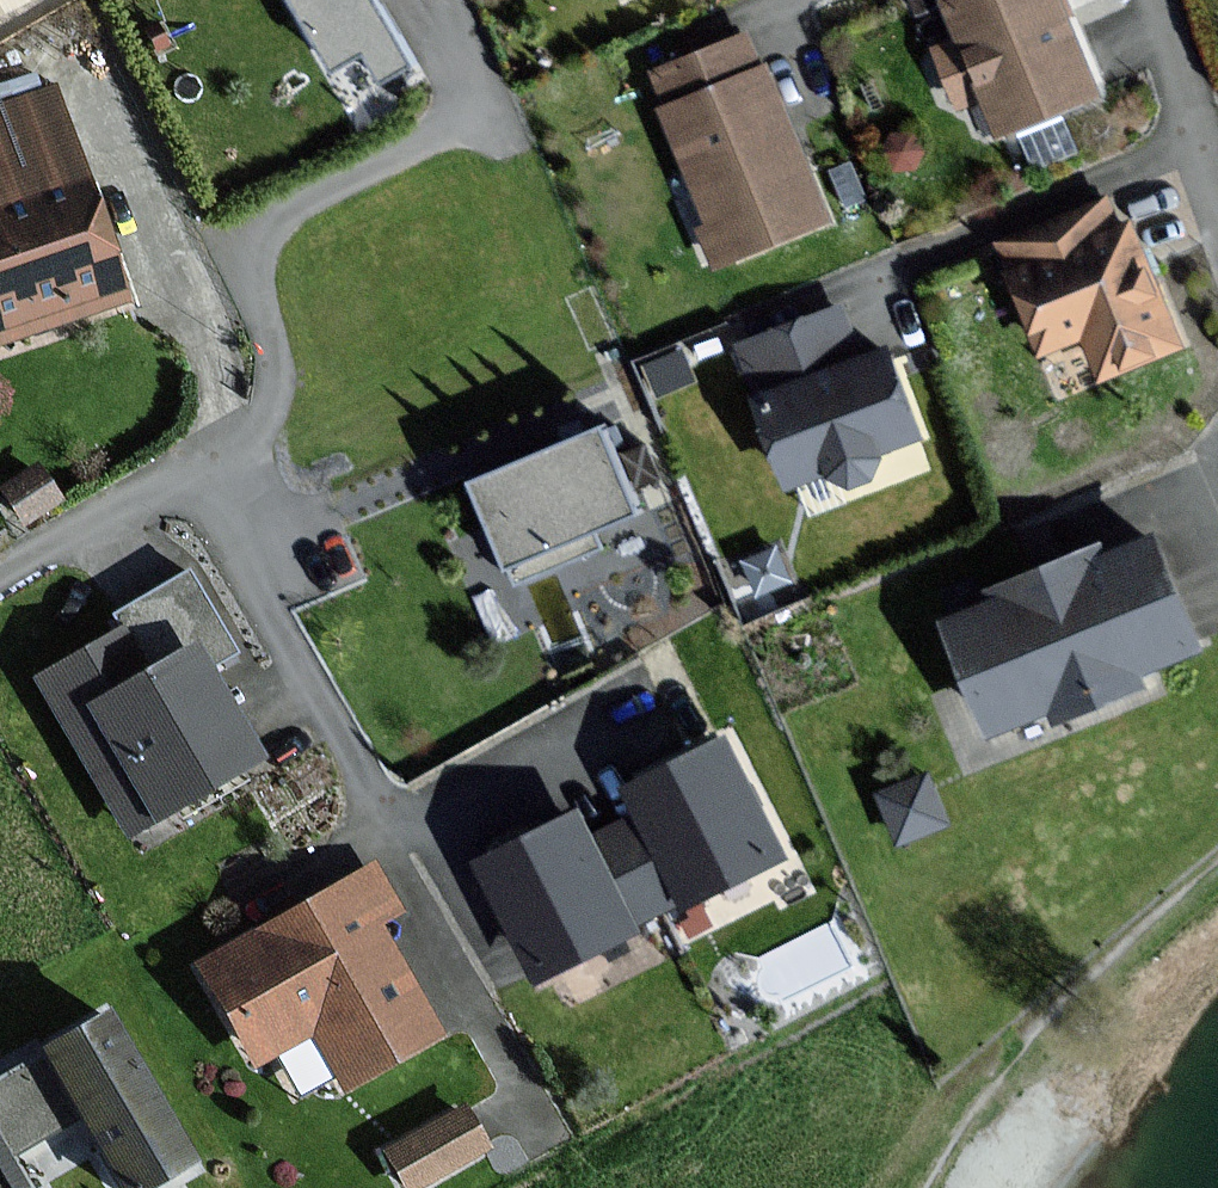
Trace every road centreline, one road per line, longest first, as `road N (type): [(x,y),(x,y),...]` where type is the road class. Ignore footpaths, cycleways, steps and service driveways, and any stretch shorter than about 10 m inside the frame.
road 1 (residential): [(1158,0),(1217,181)]

